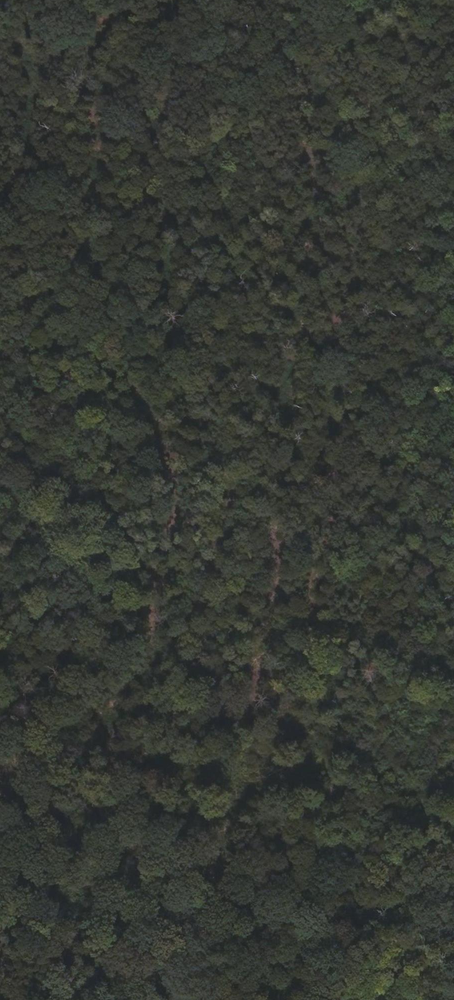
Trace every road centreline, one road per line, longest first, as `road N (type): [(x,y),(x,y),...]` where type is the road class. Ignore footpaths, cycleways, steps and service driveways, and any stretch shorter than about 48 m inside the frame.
road 1 (track): [(353,0),(241,99),(219,154),(170,226),(31,343),(0,379)]

